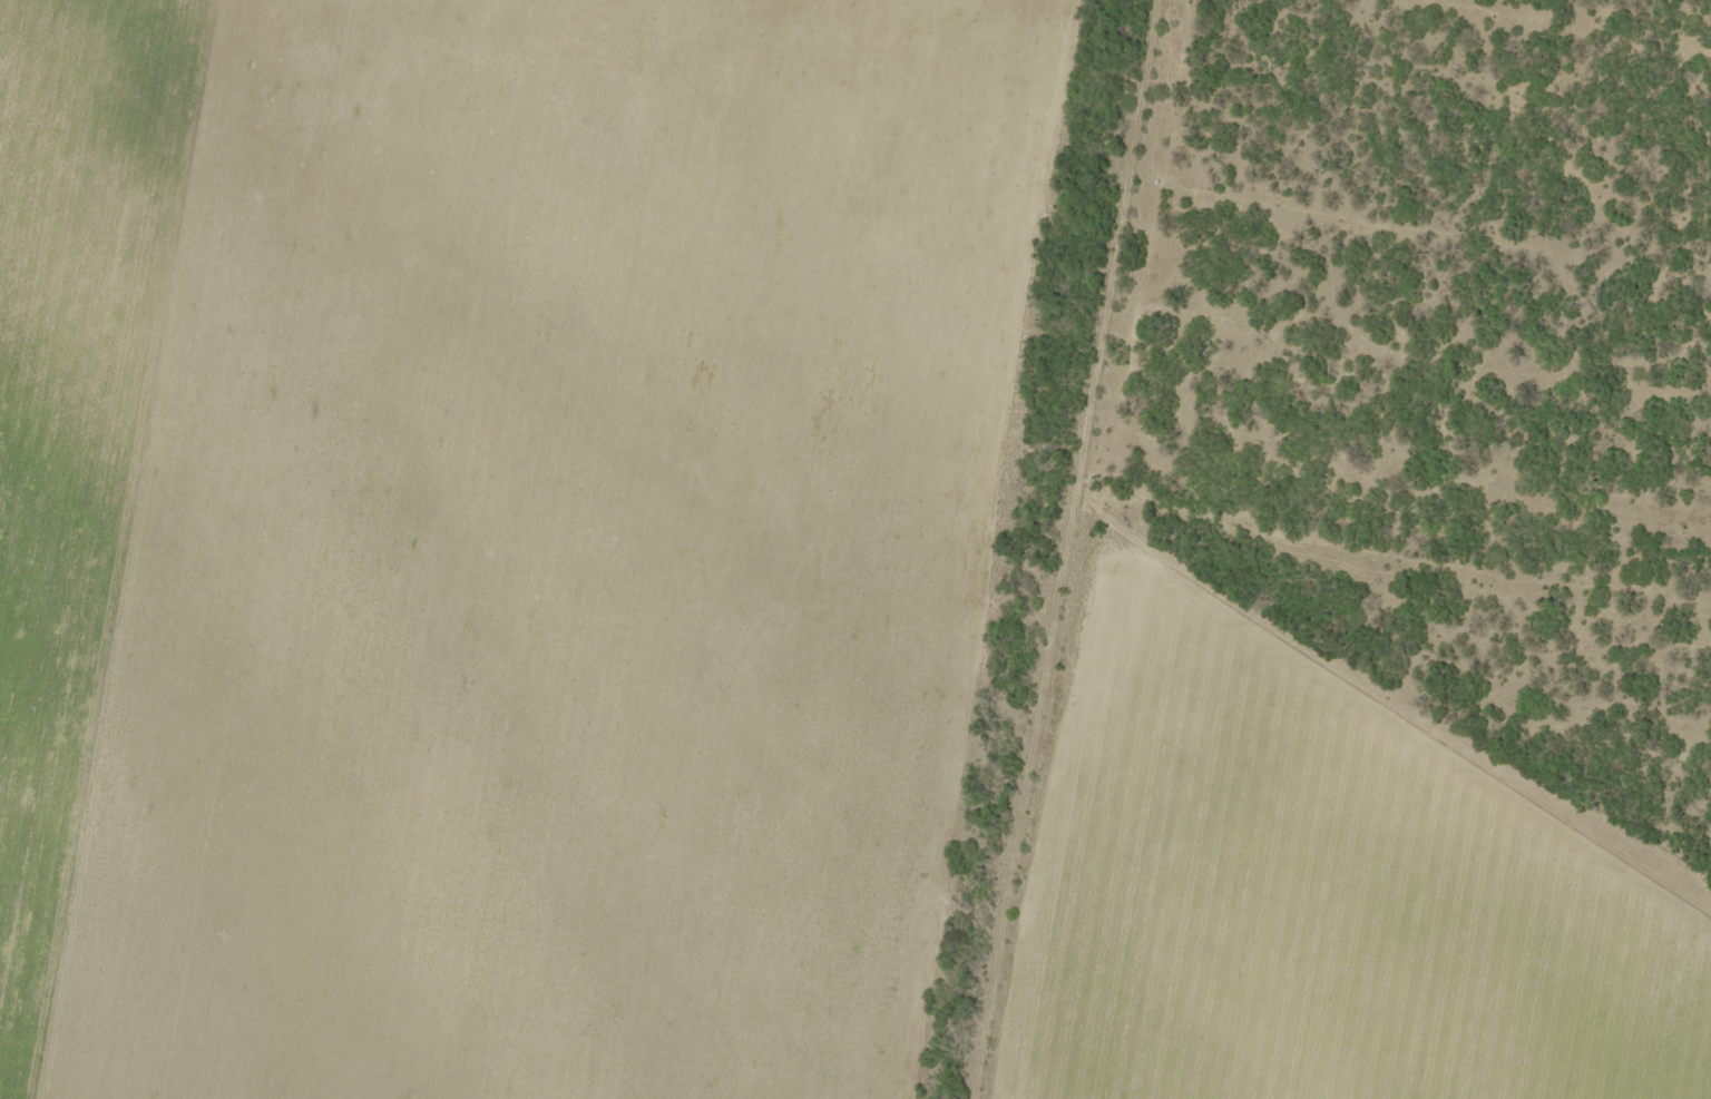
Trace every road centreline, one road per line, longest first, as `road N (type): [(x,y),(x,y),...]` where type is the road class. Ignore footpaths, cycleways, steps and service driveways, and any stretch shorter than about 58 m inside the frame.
road 1 (track): [(1146,0),(963,1098)]
road 2 (track): [(221,1098),(0,437)]

